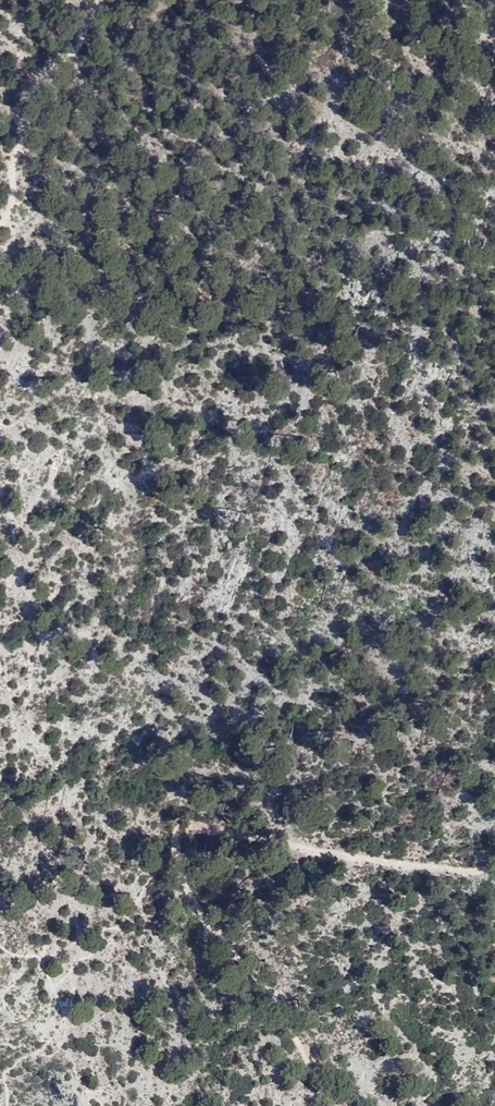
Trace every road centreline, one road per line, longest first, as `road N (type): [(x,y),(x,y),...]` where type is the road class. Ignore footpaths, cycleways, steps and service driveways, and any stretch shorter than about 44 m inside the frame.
road 1 (track): [(330,1105),(288,1019),(195,903),(177,868),(176,839),(188,826),(229,829),(424,869),(494,872)]
road 2 (track): [(97,0),(84,39),(28,107),(15,205),(0,227)]

